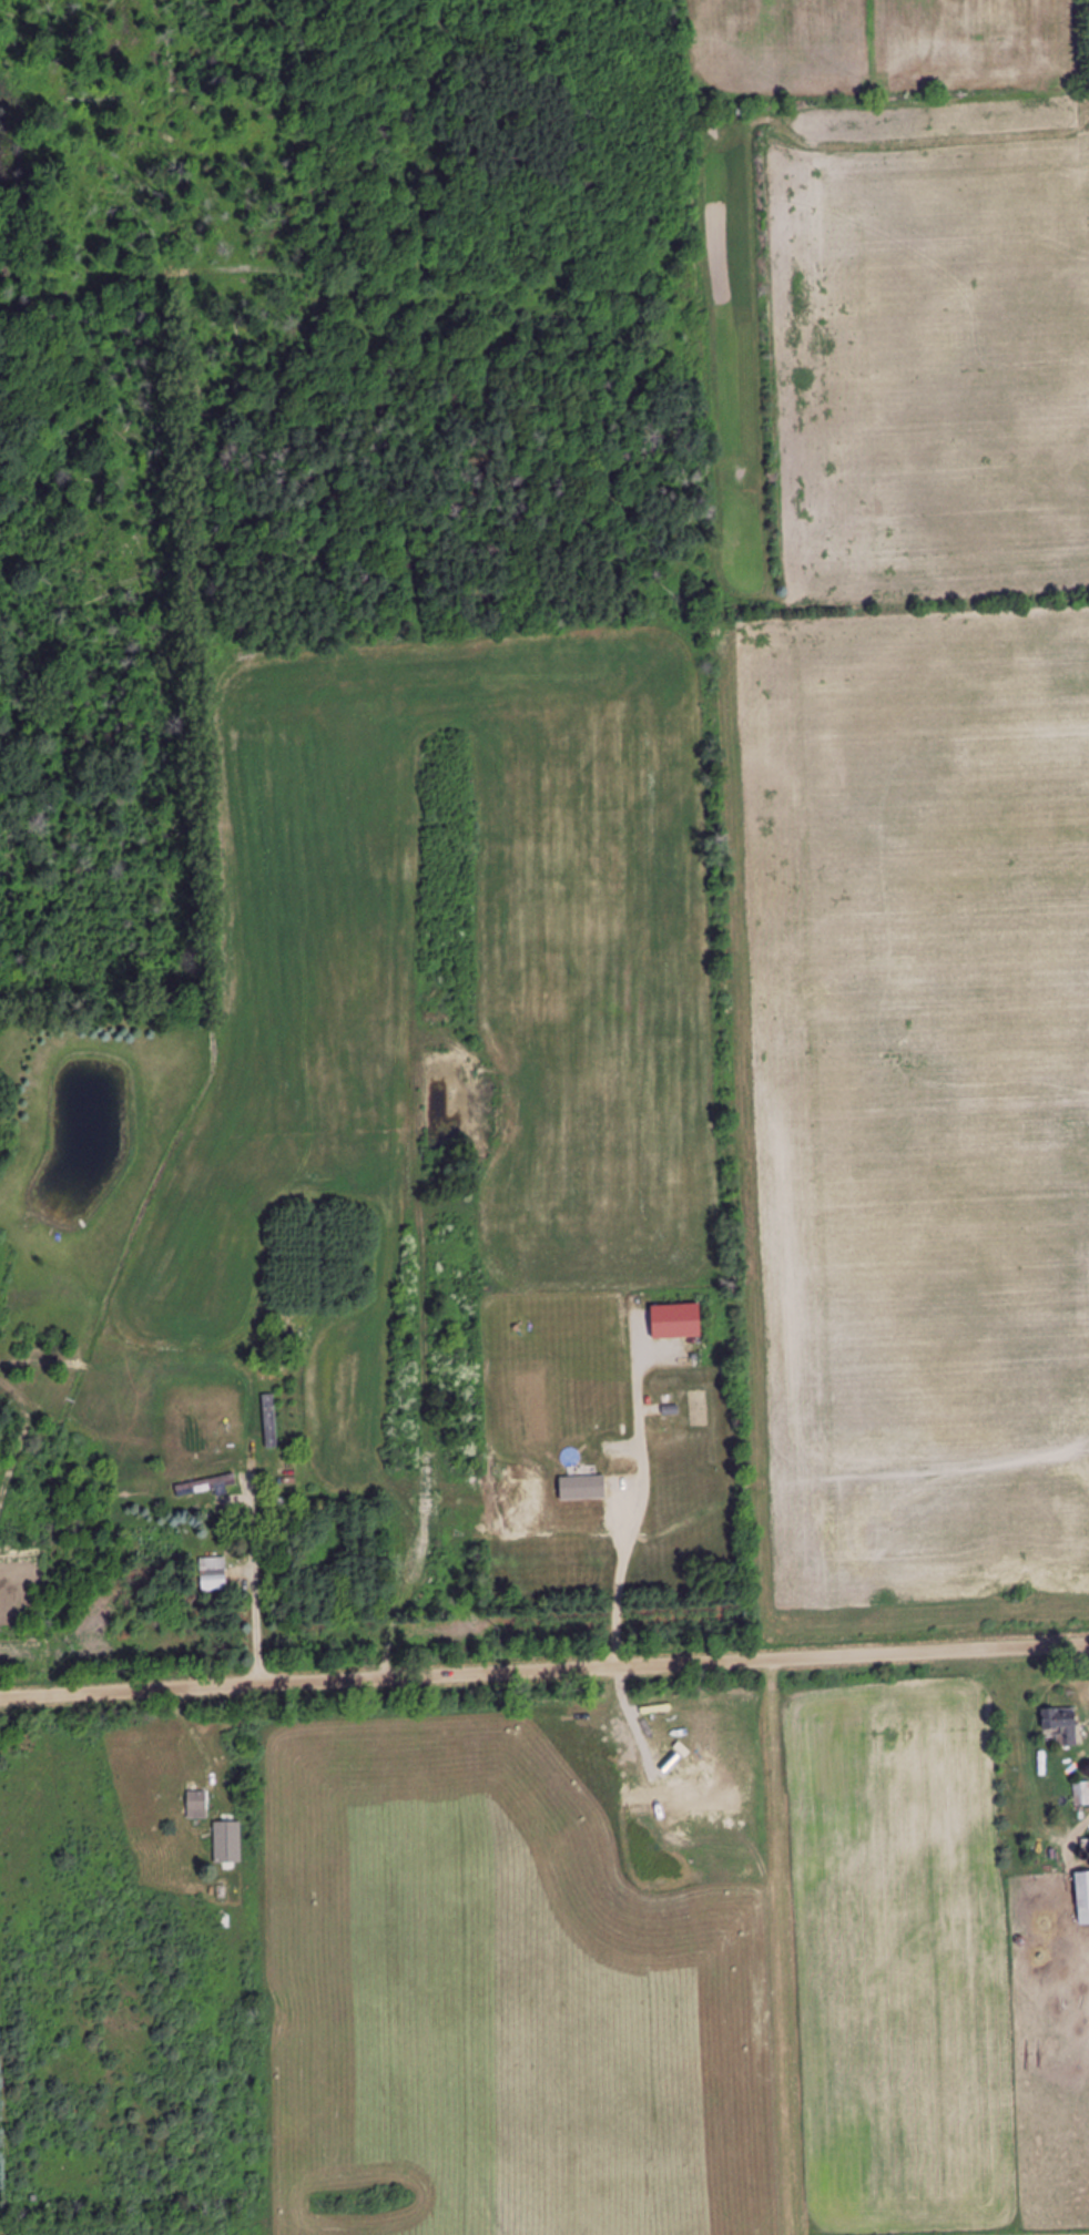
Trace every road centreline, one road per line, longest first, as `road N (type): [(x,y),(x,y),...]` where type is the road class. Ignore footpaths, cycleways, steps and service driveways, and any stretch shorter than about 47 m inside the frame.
road 1 (residential): [(0,1698),(1088,1647)]

